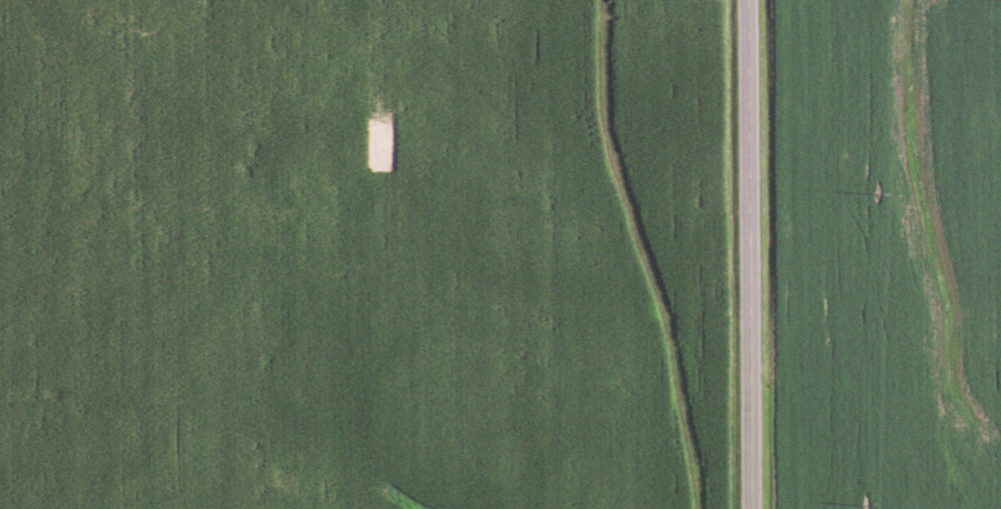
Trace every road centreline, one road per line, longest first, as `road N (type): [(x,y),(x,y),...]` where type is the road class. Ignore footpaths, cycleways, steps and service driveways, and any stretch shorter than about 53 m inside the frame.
road 1 (tertiary): [(749,508),(746,0)]

